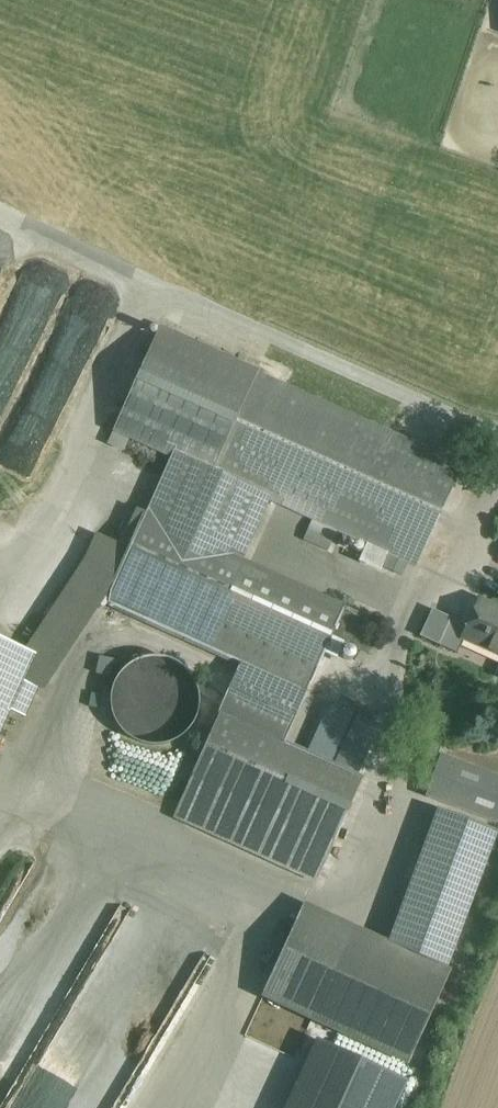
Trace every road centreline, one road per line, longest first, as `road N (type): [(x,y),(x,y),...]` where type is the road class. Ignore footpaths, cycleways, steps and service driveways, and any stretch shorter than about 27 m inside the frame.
road 1 (track): [(0,202),(151,281)]

